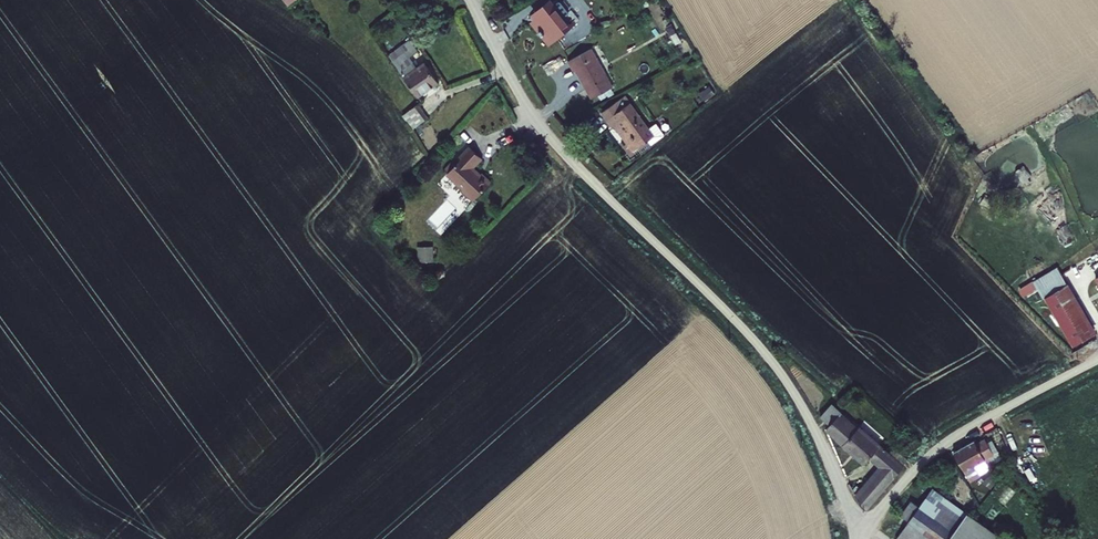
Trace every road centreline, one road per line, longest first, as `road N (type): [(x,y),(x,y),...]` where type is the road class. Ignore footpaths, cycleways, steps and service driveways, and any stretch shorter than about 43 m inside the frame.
road 1 (unclassified): [(470,0),(548,135),(776,367),(820,442),(854,537)]
road 2 (unclassified): [(1097,359),(944,444),(854,537)]

